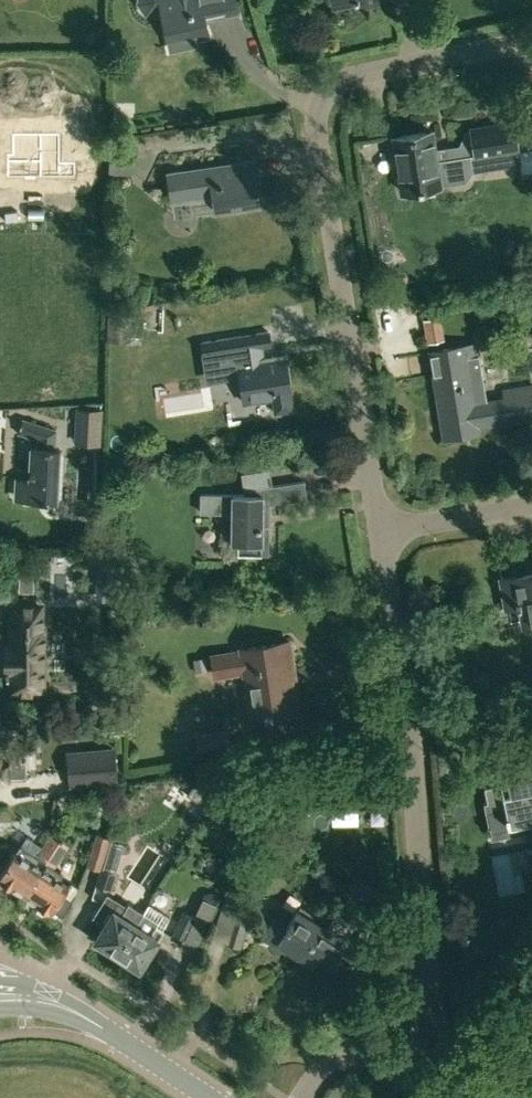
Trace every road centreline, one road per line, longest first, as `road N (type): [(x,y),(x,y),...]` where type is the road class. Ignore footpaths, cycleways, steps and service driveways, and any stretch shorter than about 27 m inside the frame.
road 1 (residential): [(381,531),(316,116),(321,96),(347,76),(531,41)]
road 2 (residential): [(437,1044),(409,697),(381,531)]
road 3 (tertiary): [(31,994),(85,1015),(211,1097)]
road 4 (residential): [(298,1097),(330,1063),(437,1044)]
road 5 (residential): [(381,531),(531,505)]

